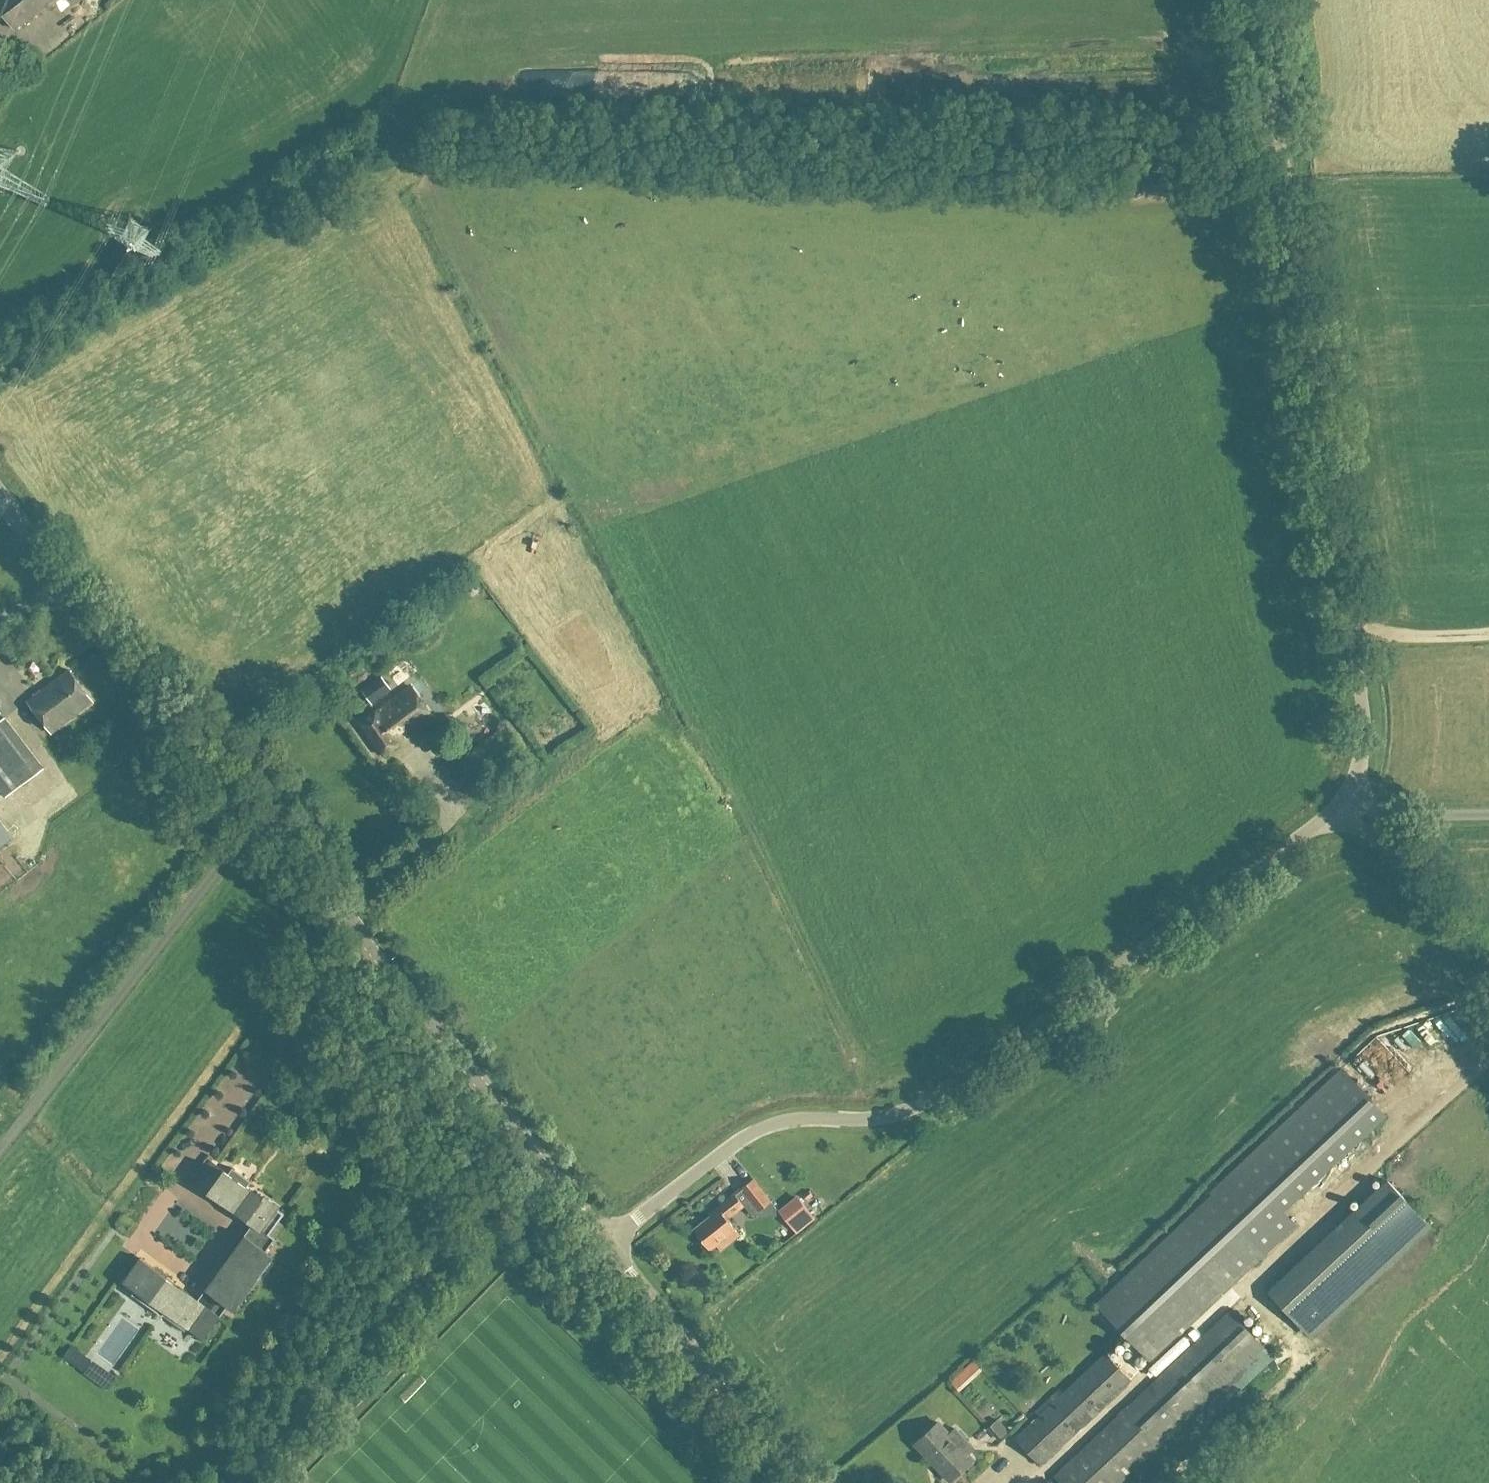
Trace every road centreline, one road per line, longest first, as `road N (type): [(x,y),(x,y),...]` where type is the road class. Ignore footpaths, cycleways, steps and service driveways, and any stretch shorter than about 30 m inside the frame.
road 1 (unclassified): [(599,1242),(768,1124),(877,1116),(923,1102),(1324,819),(1355,785),(1364,712),(1258,0)]
road 2 (tertiary): [(599,1242),(0,498)]
road 3 (tertiary): [(799,1482),(599,1242)]
road 4 (track): [(1342,805),(1407,854),(1488,1009)]

